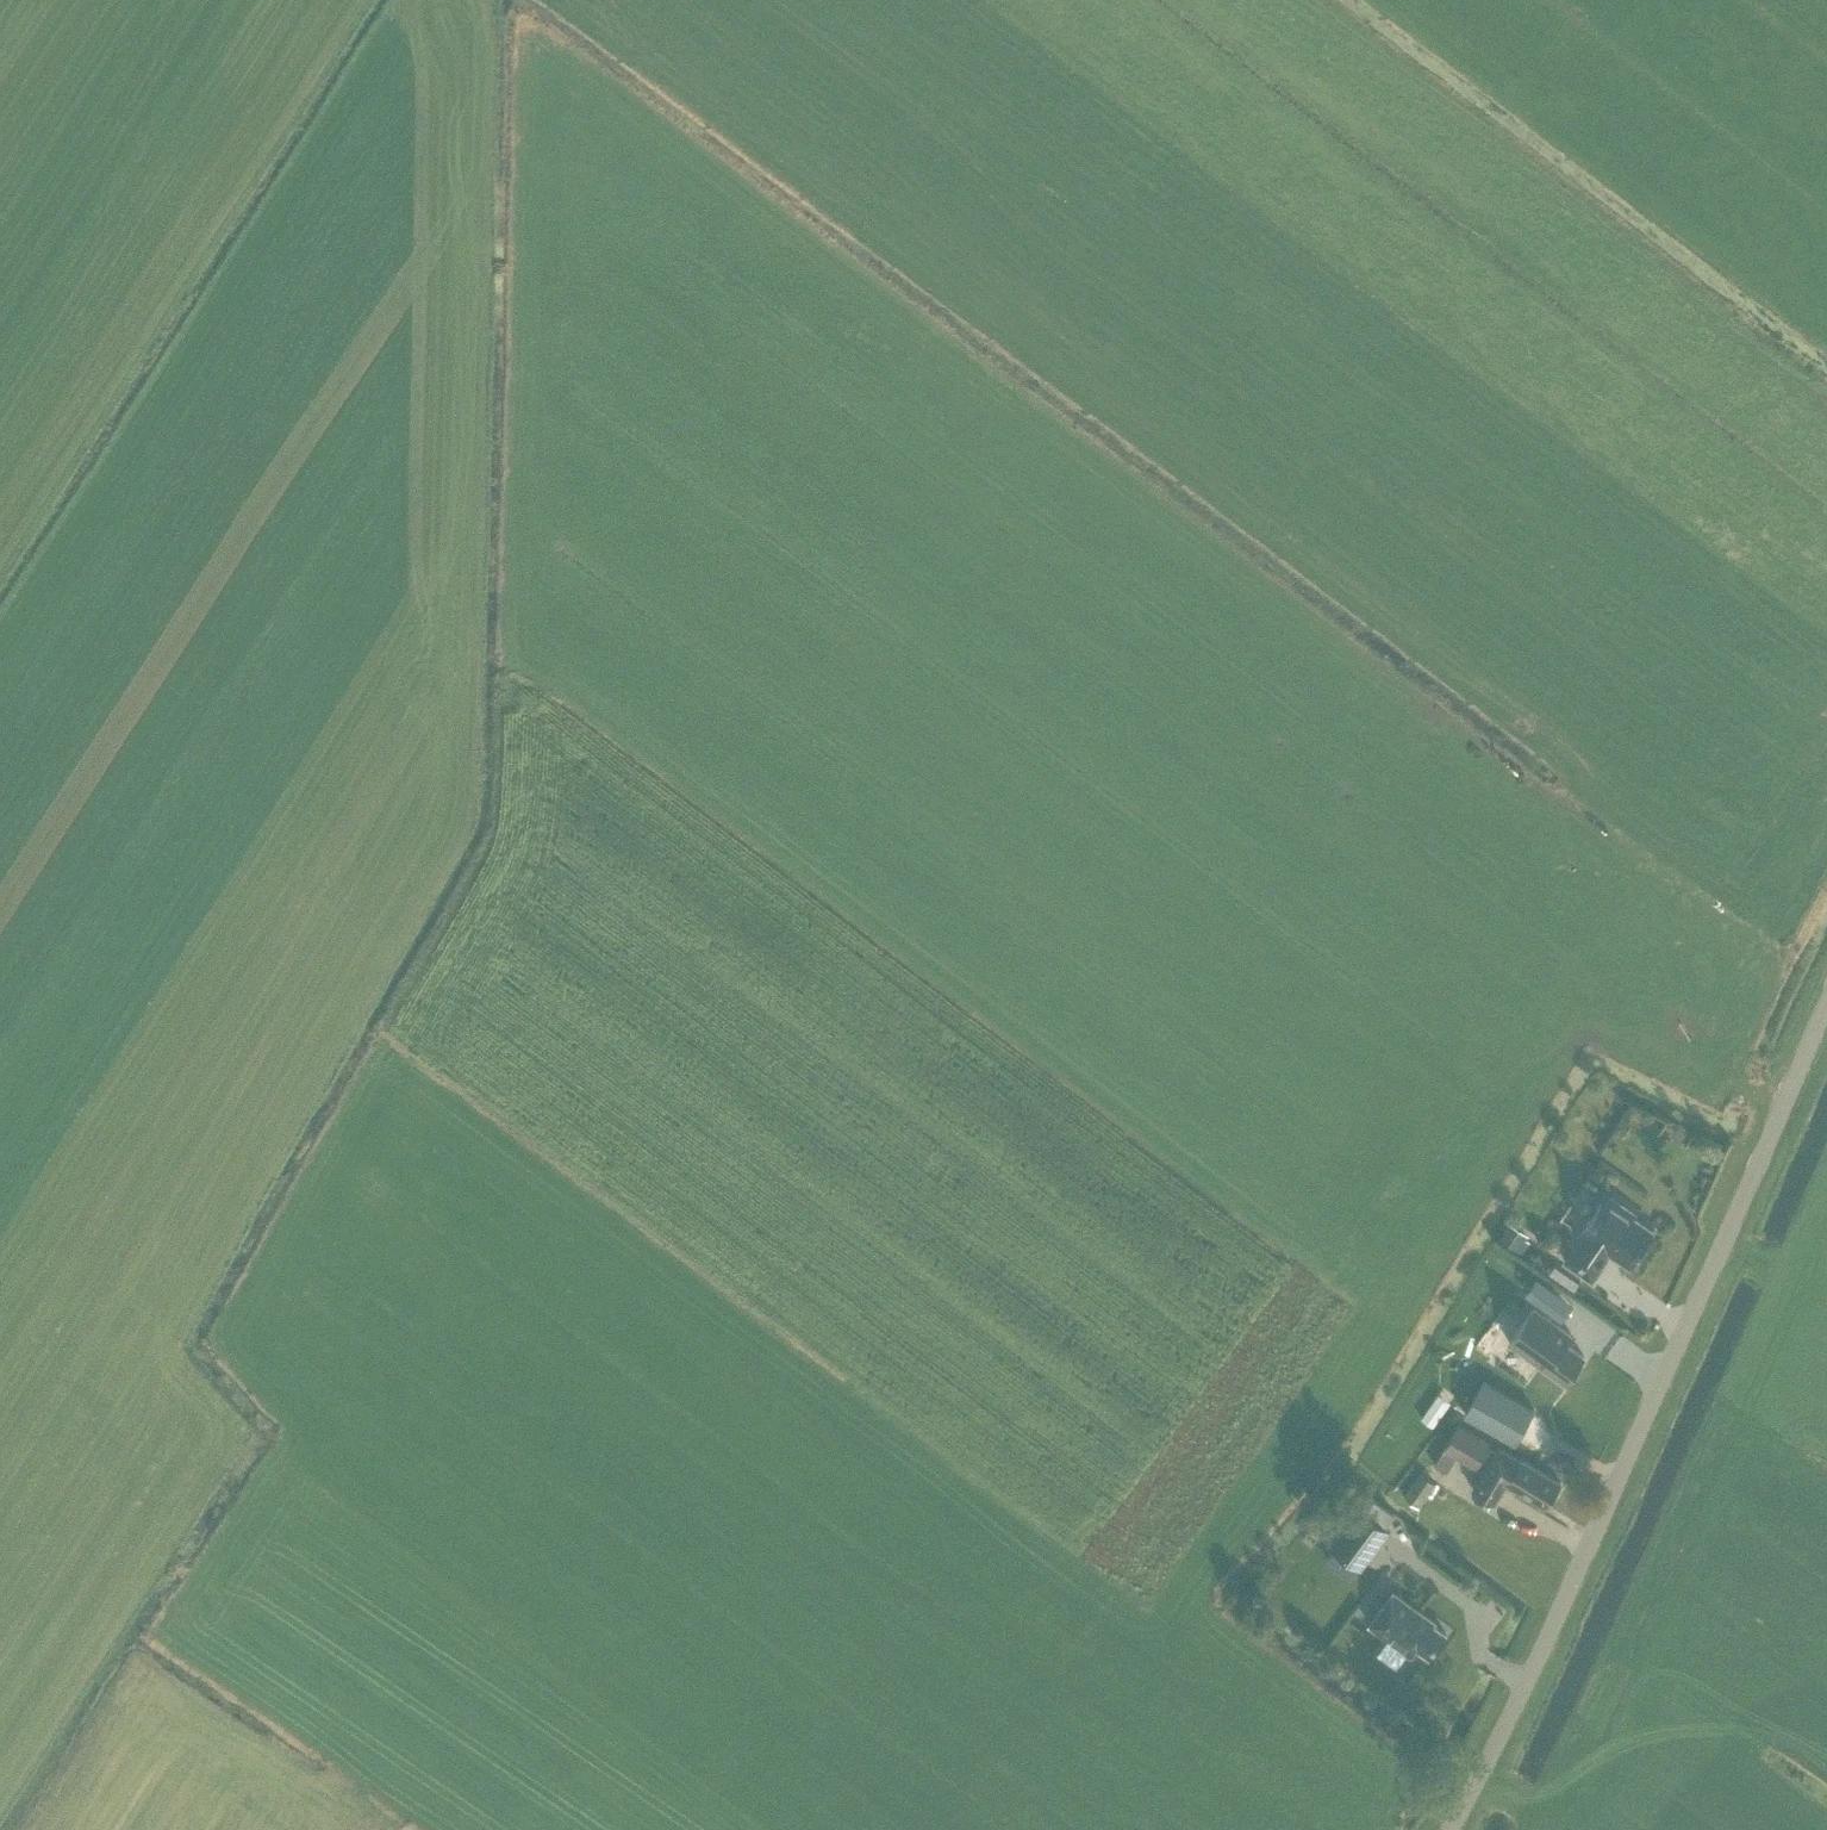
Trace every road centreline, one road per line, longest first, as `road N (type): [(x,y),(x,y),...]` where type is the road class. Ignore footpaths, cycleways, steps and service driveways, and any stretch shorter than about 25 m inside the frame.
road 1 (unclassified): [(1452,1829),(1545,1644),(1826,999)]

